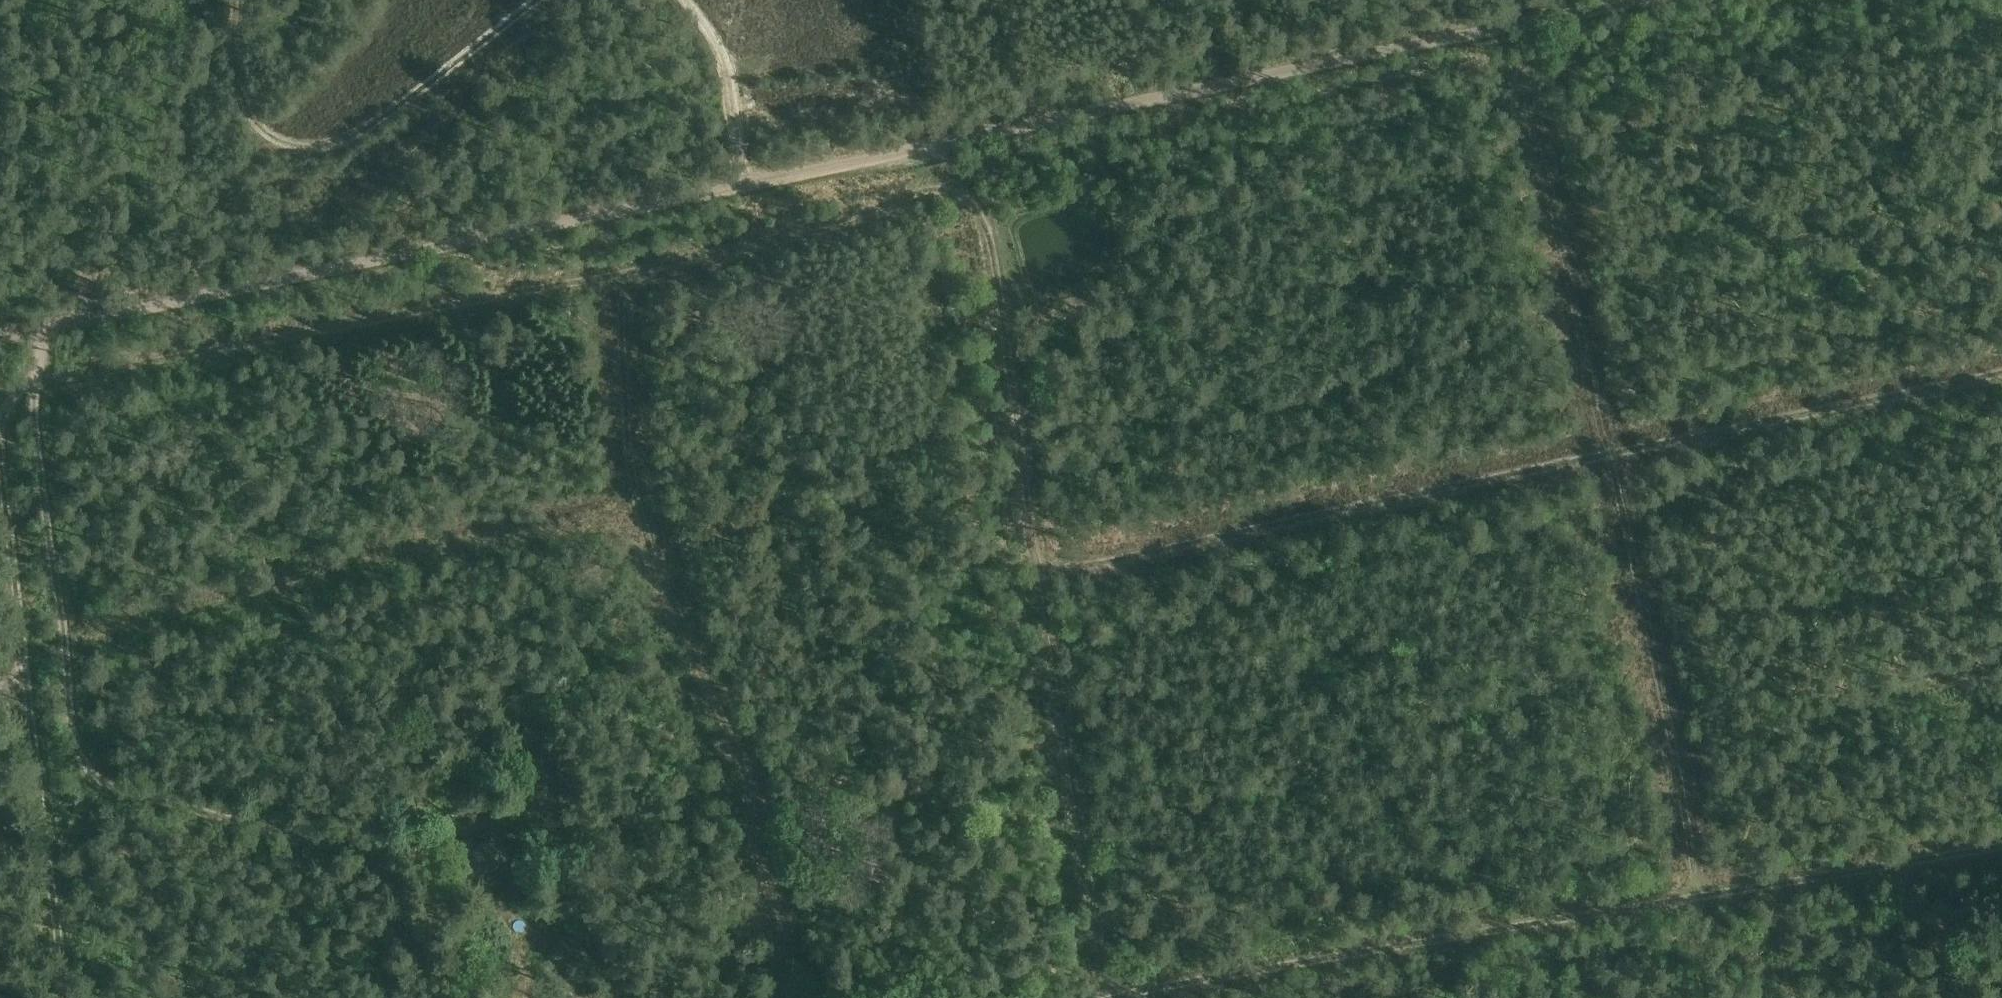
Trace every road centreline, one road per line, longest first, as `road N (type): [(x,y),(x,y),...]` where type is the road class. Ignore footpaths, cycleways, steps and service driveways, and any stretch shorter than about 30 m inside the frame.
road 1 (track): [(1106,997),(993,254),(978,208),(966,196),(928,191),(889,198),(830,224),(616,272),(28,380),(81,765),(109,783),(226,817),(380,850),(423,845),(536,806),(544,797),(543,777)]
road 2 (track): [(0,336),(1634,0)]
road 3 (track): [(2001,371),(1040,575)]
road 4 (track): [(2001,846),(1111,997)]
road 5 (track): [(1701,895),(1659,675),(1521,83)]
road 6 (track): [(789,997),(766,867),(729,736),(638,511),(616,272)]
road 7 (track): [(638,511),(403,553),(63,638)]
road 8 (track): [(0,459),(65,997)]
road 9 (track): [(539,0),(370,126),(306,146),(279,141),(243,101),(234,0)]
road 10 (track): [(750,180),(723,57),(687,0)]
road 11 (track): [(543,777),(520,769),(498,780),(443,839)]
road 12 (track): [(41,328),(39,354),(0,437)]

